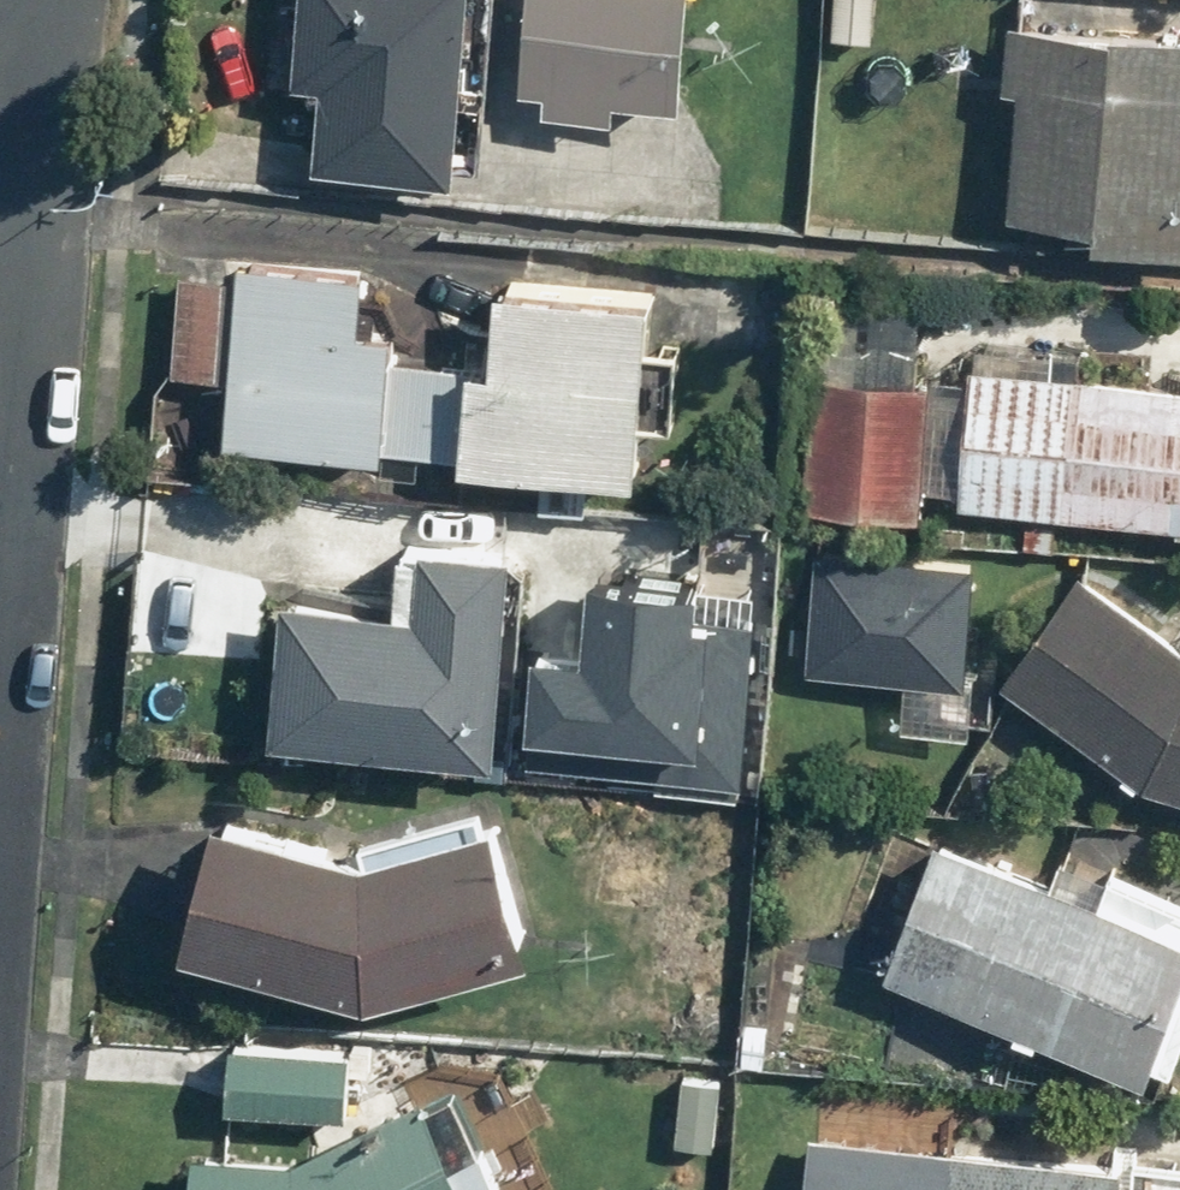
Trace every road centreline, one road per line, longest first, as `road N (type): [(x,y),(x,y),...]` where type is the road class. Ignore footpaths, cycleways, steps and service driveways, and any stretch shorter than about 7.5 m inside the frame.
road 1 (residential): [(0,579),(24,249)]
road 2 (residential): [(34,139),(46,0)]

